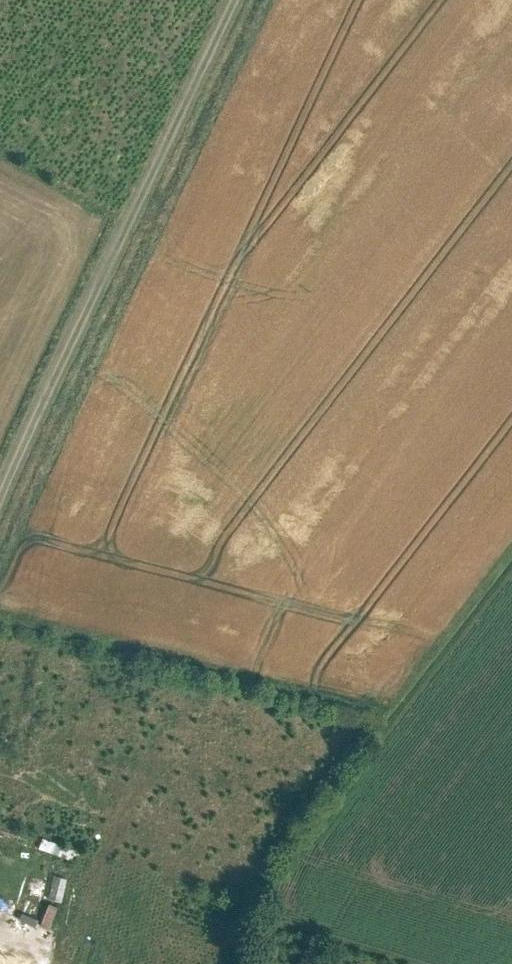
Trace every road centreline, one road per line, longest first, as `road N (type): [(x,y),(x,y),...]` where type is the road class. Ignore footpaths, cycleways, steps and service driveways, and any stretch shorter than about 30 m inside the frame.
road 1 (track): [(0,509),(236,0)]

